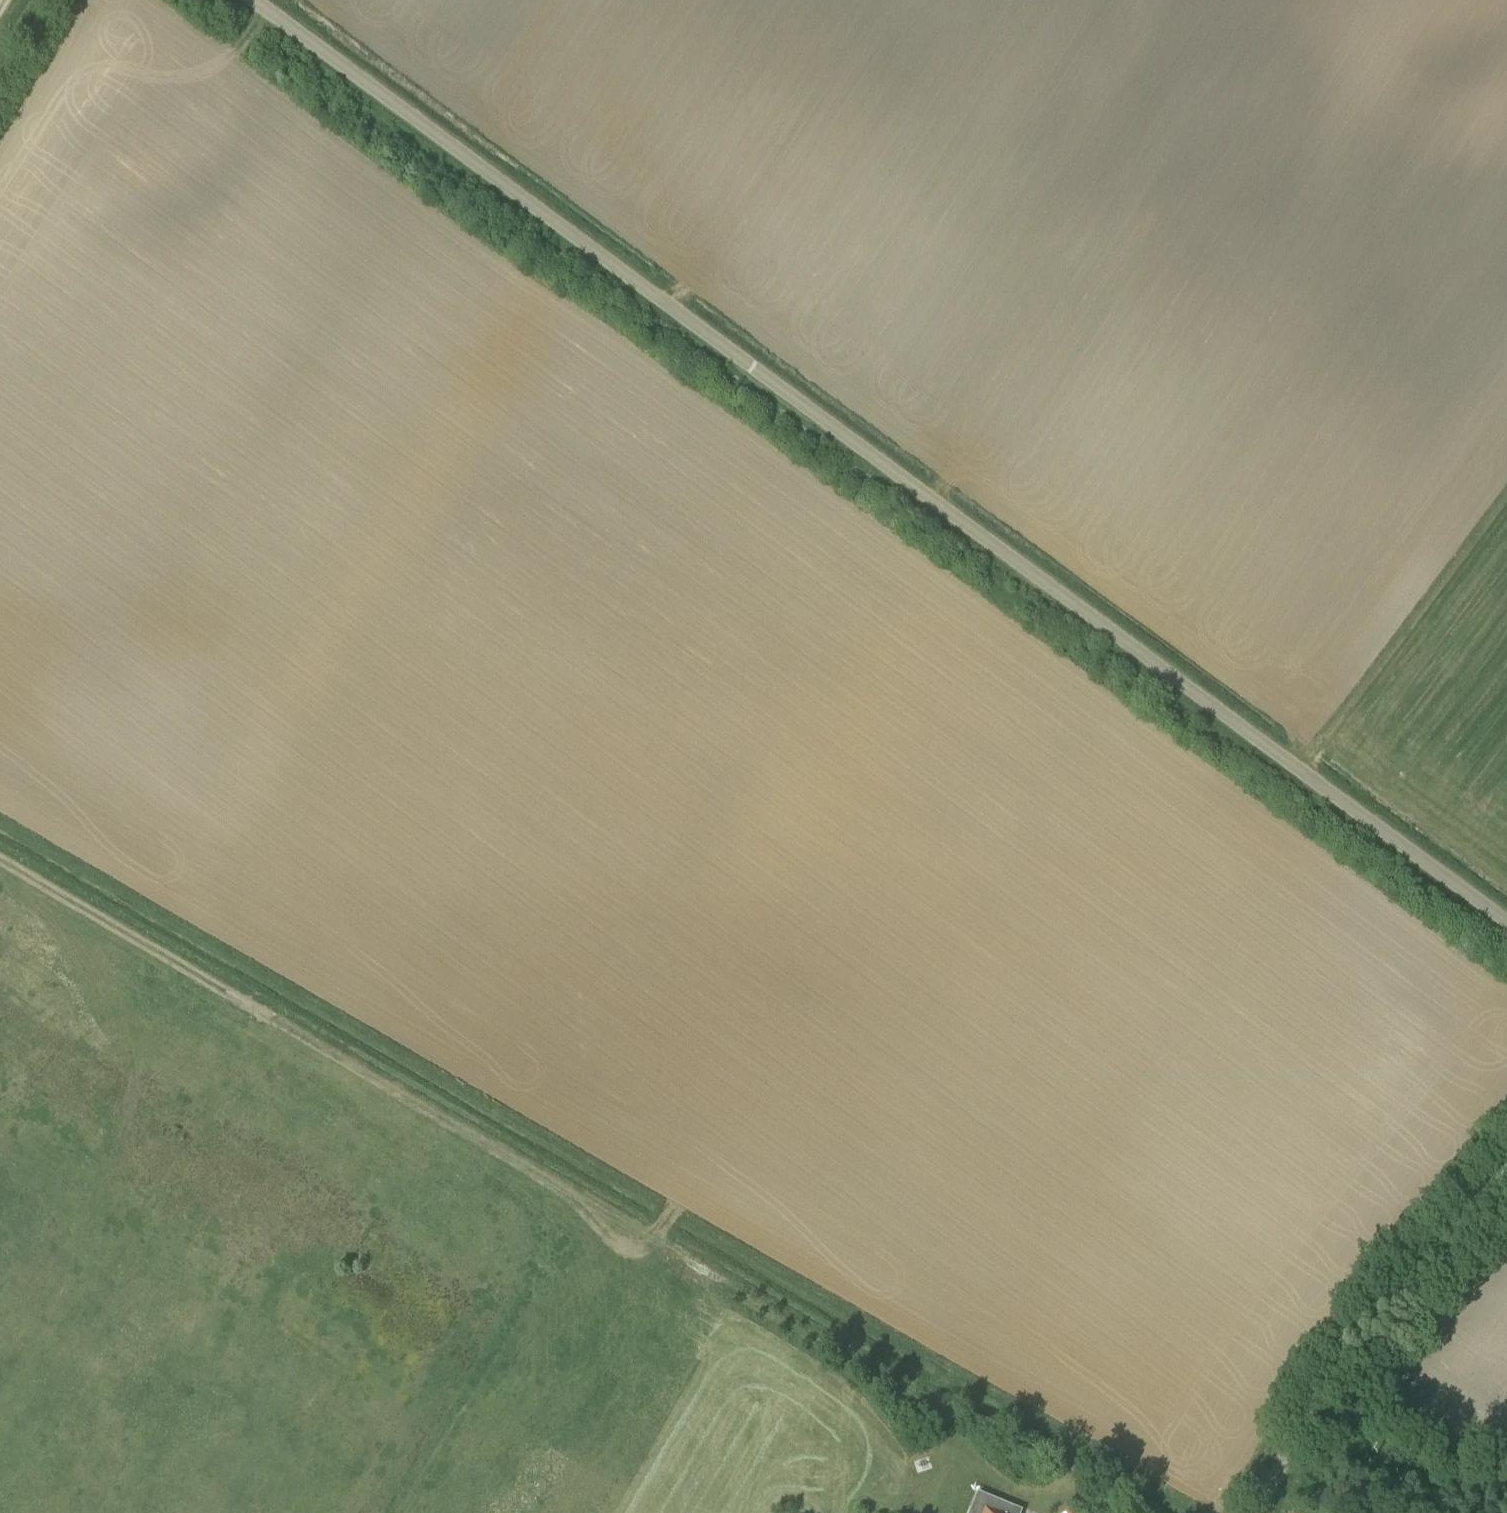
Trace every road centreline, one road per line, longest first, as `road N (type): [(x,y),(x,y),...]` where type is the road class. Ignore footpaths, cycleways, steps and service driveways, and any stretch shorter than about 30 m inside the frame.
road 1 (unclassified): [(1506,927),(252,0)]
road 2 (track): [(0,848),(919,1379),(966,1419),(989,1487)]
road 3 (unclassified): [(1238,1512),(1291,1404),(1506,1155)]

